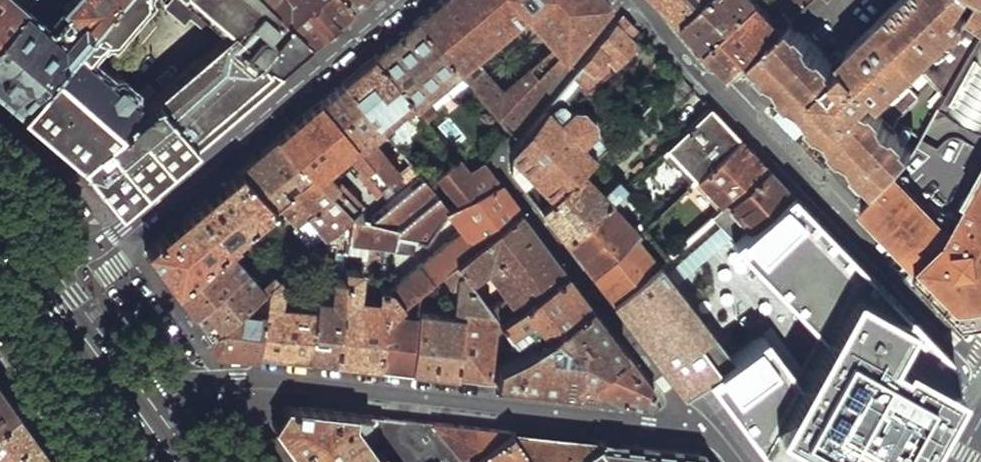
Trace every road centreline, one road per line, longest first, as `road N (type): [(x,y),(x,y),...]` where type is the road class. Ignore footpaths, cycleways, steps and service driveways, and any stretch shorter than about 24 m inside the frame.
road 1 (residential): [(689,422),(236,379),(152,387)]
road 2 (residential): [(689,422),(500,163),(627,0)]
road 3 (residential): [(638,0),(980,362)]
road 4 (residential): [(396,0),(63,271)]
road 5 (primary): [(152,387),(63,271)]
road 6 (primary): [(32,295),(119,408)]

